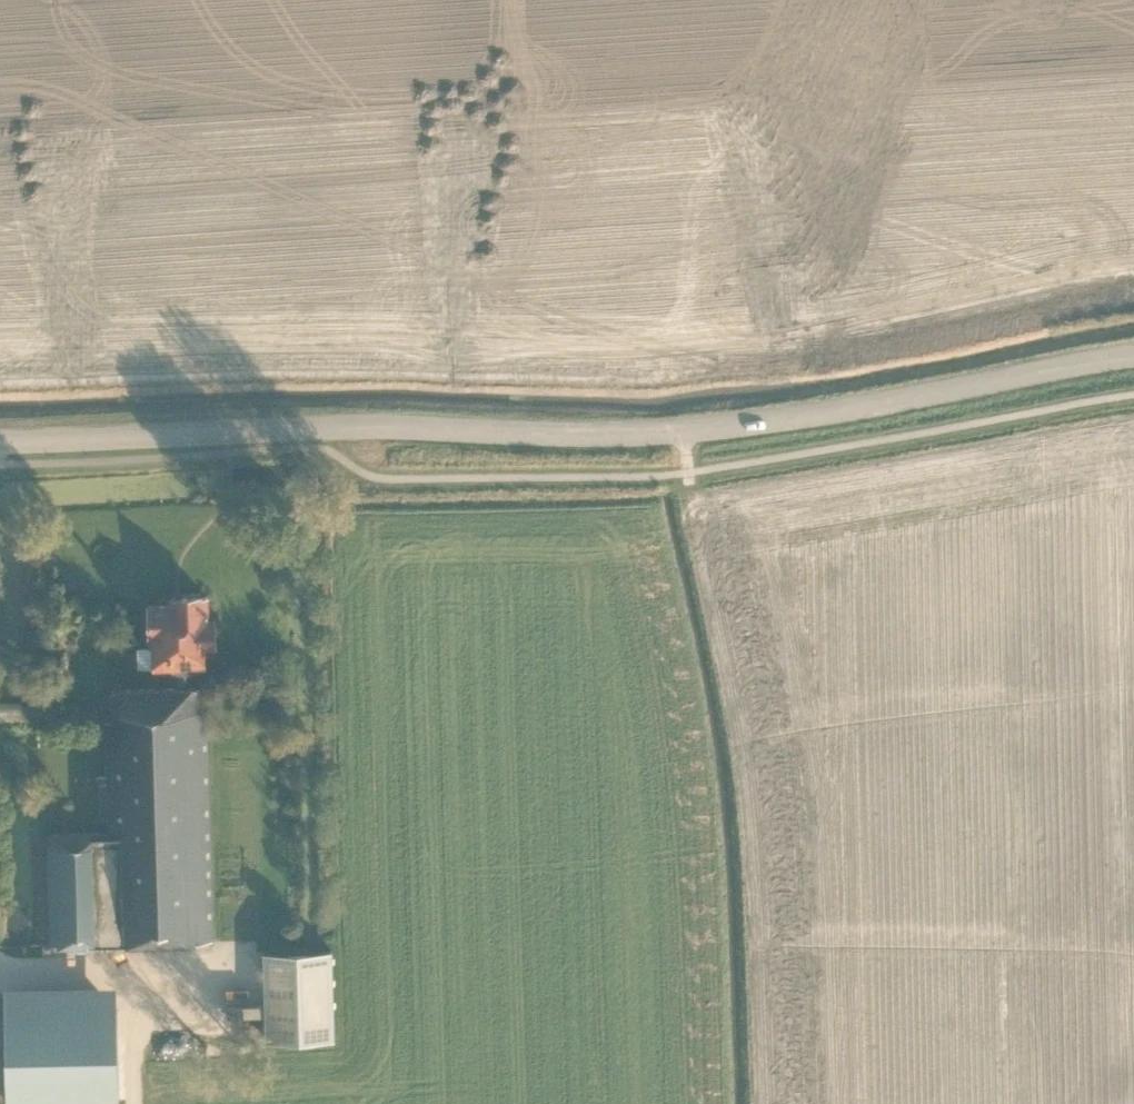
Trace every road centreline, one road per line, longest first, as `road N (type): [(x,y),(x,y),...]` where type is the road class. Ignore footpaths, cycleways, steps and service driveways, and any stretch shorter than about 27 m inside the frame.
road 1 (tertiary): [(1133,350),(685,426),(370,422),(0,438)]
road 2 (track): [(130,965),(133,1103)]

